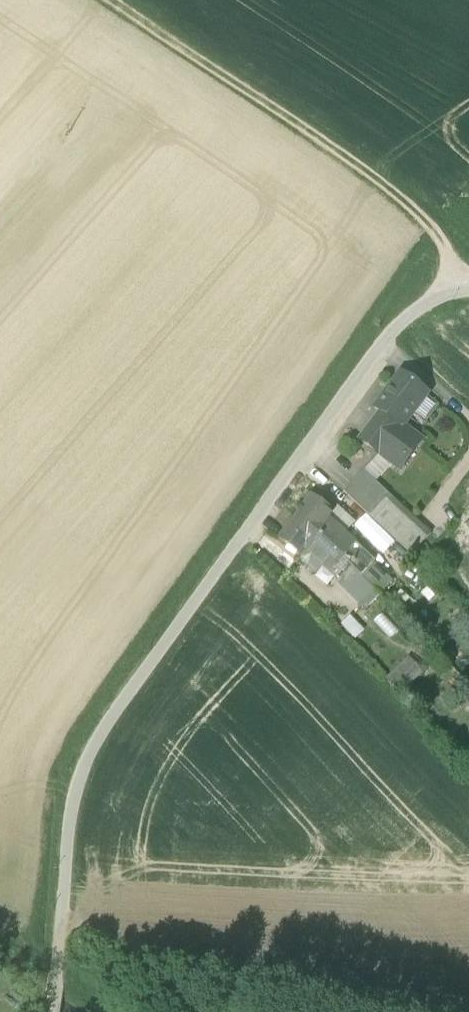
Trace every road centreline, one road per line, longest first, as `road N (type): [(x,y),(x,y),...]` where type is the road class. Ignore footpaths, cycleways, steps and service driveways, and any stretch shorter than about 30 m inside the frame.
road 1 (unclassified): [(468,283),(425,286),(103,729),(65,798),(52,1011)]
road 2 (track): [(462,282),(441,239),(396,195),(107,0)]

